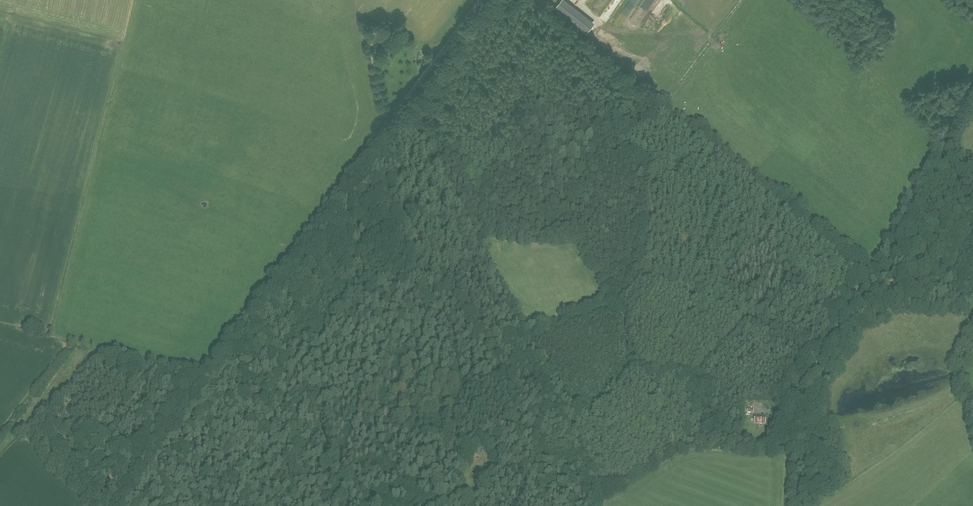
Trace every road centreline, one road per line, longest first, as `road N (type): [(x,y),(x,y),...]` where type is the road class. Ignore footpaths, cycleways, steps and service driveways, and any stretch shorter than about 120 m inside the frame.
road 1 (track): [(112,505),(483,0)]
road 2 (unclassified): [(791,505),(804,389),(972,79)]

